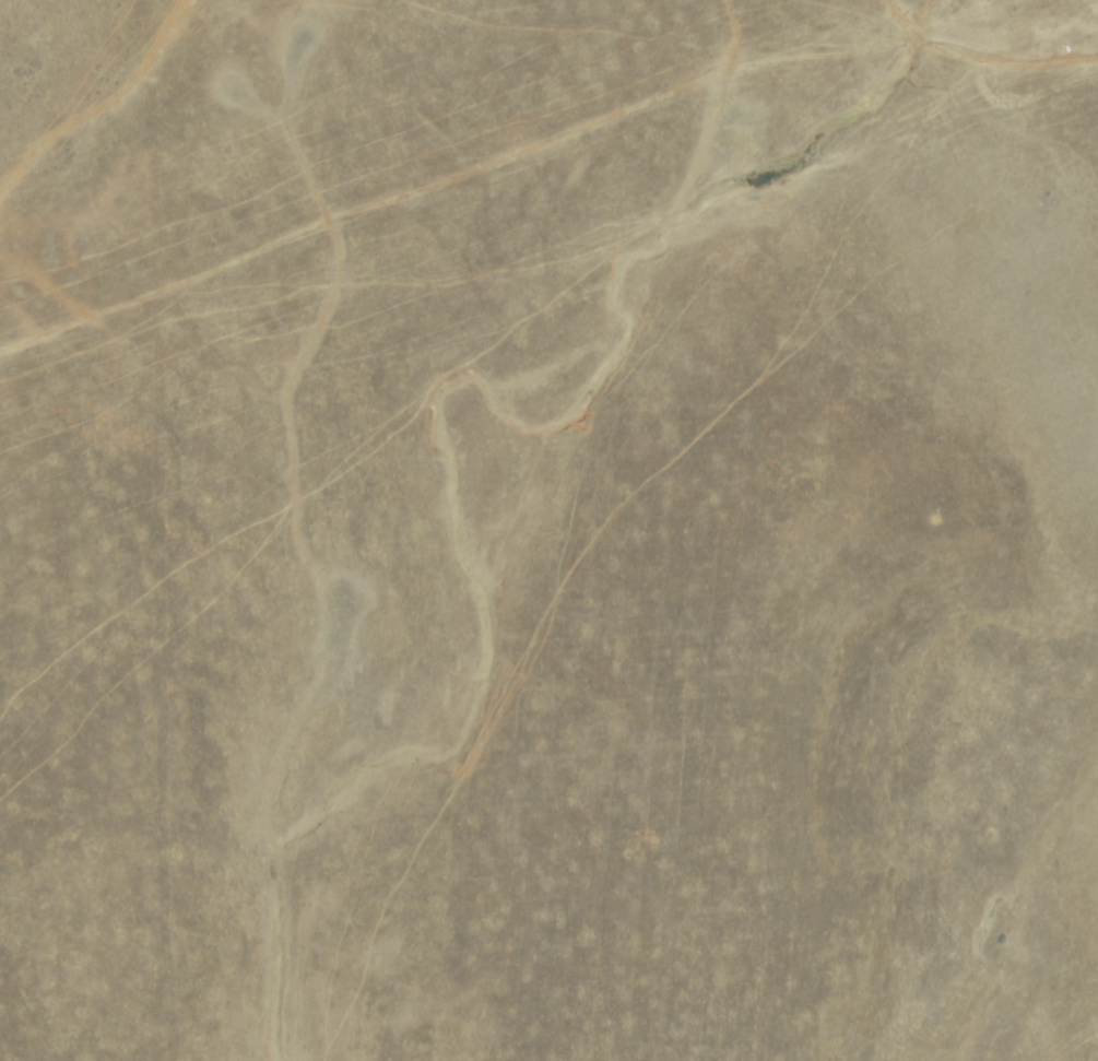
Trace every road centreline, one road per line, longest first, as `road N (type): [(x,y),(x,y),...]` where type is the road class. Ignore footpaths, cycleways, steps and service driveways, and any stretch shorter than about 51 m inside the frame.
road 1 (track): [(894,0),(911,32),(959,68),(1097,62)]

